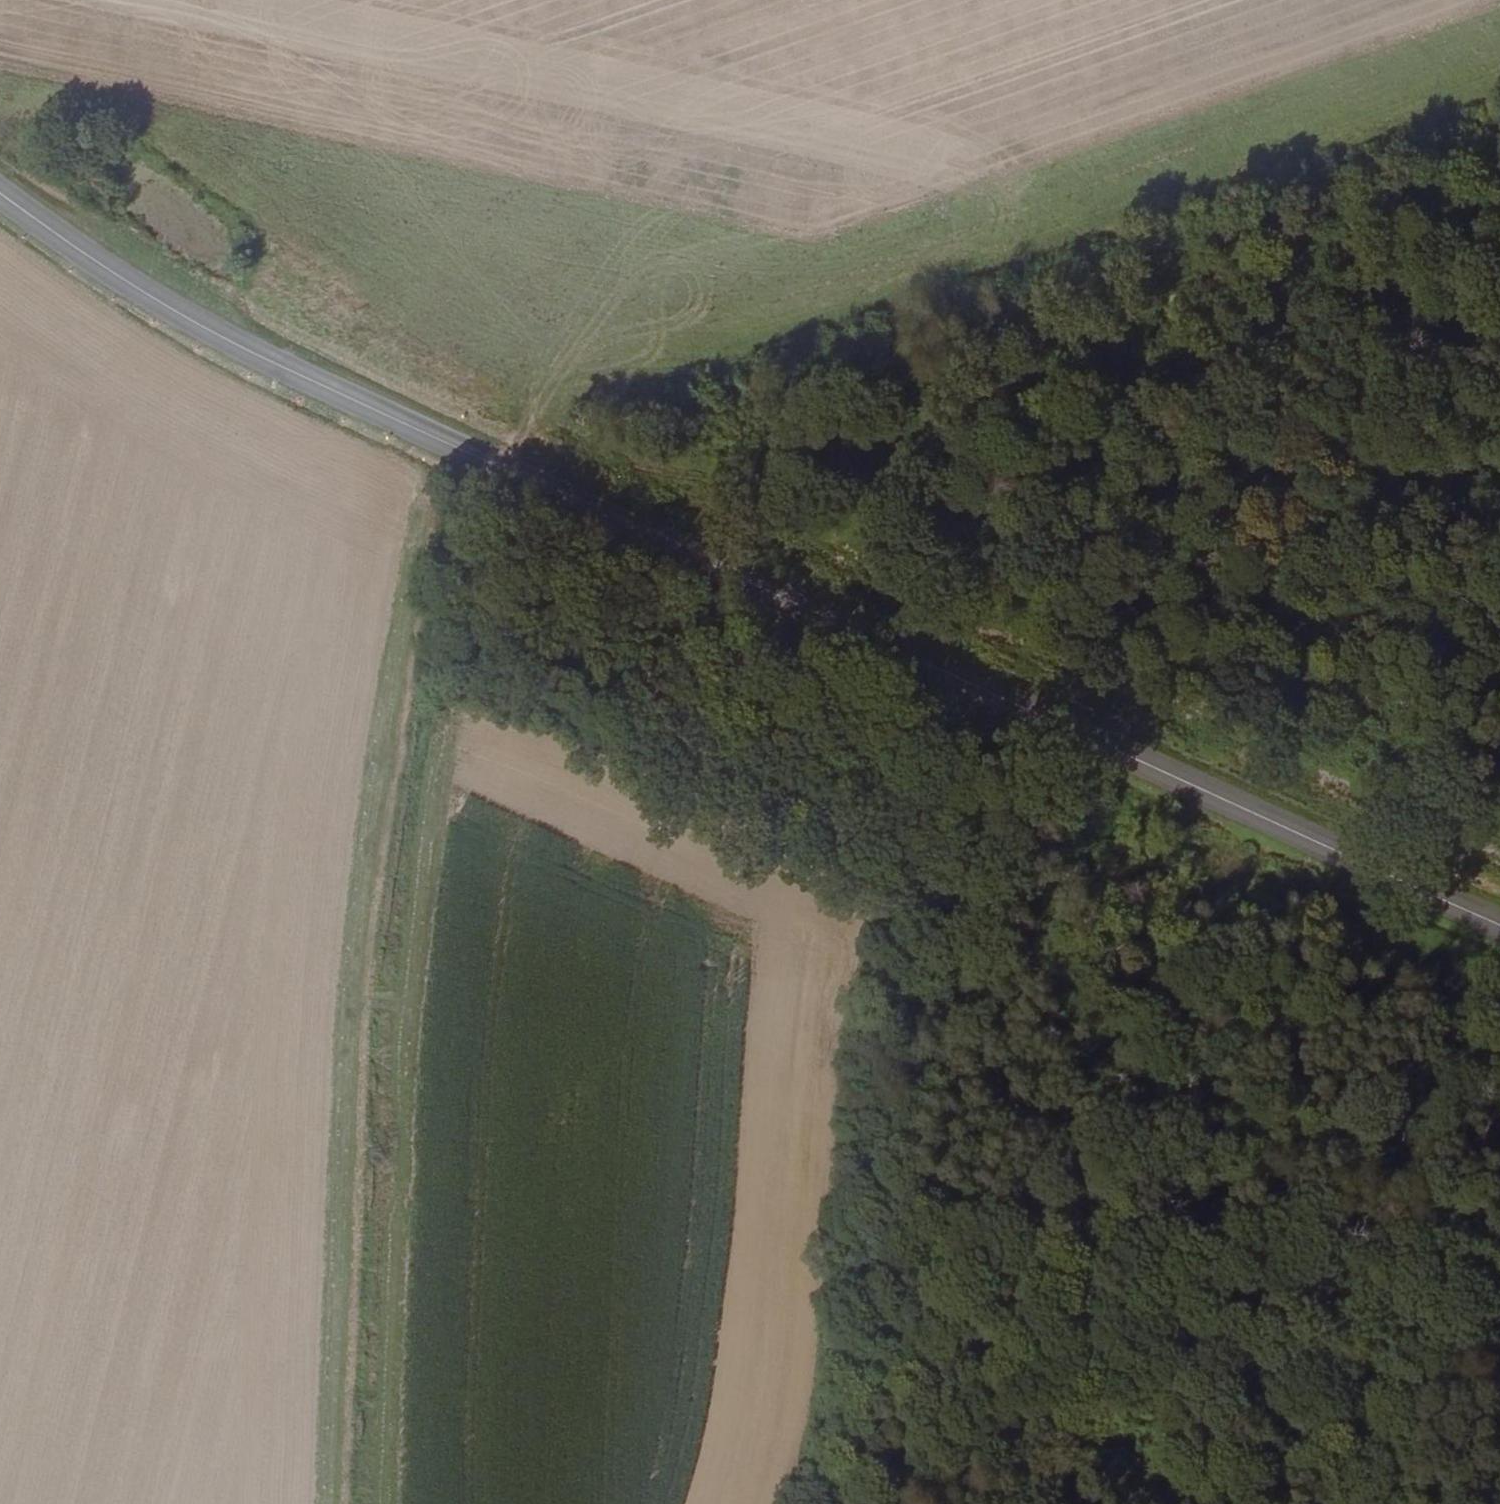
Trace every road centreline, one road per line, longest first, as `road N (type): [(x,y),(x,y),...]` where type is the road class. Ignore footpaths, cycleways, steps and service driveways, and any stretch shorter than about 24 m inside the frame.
road 1 (tertiary): [(1499,926),(302,377),(186,318),(0,193)]
road 2 (track): [(476,452),(1499,87)]
road 3 (track): [(335,1503),(359,957),(446,439)]

